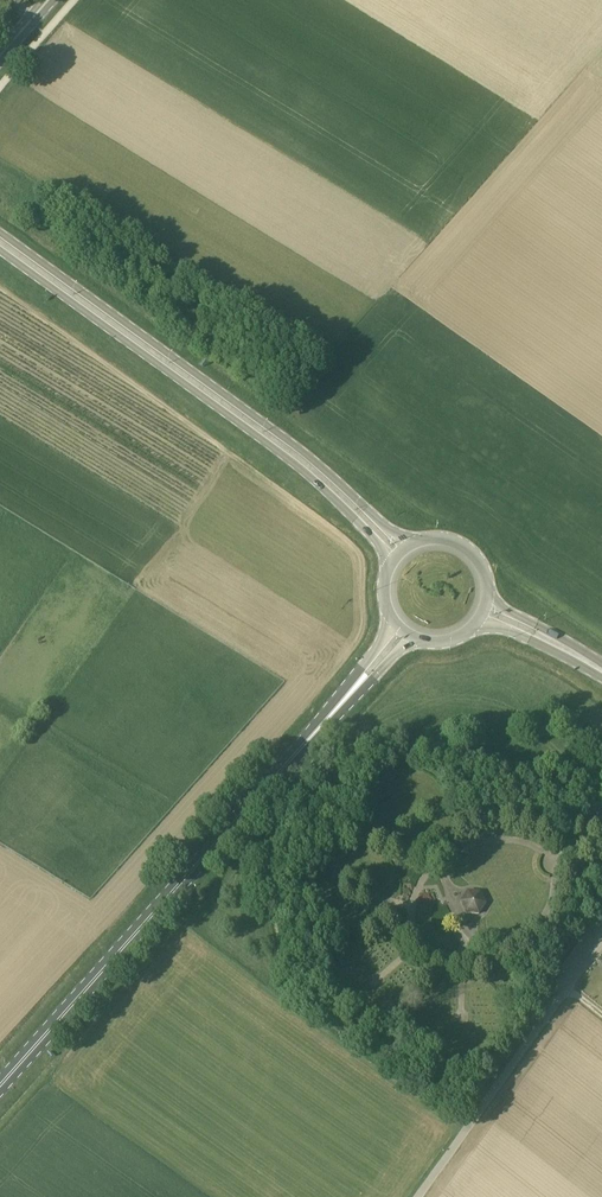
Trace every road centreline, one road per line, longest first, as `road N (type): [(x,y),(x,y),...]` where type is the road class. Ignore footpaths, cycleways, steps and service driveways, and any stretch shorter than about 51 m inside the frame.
road 1 (primary): [(0,1086),(344,699)]
road 2 (primary): [(414,544),(272,430),(0,234)]
road 3 (primary): [(0,253),(296,466),(390,565)]
road 4 (residential): [(418,1196),(601,939)]

